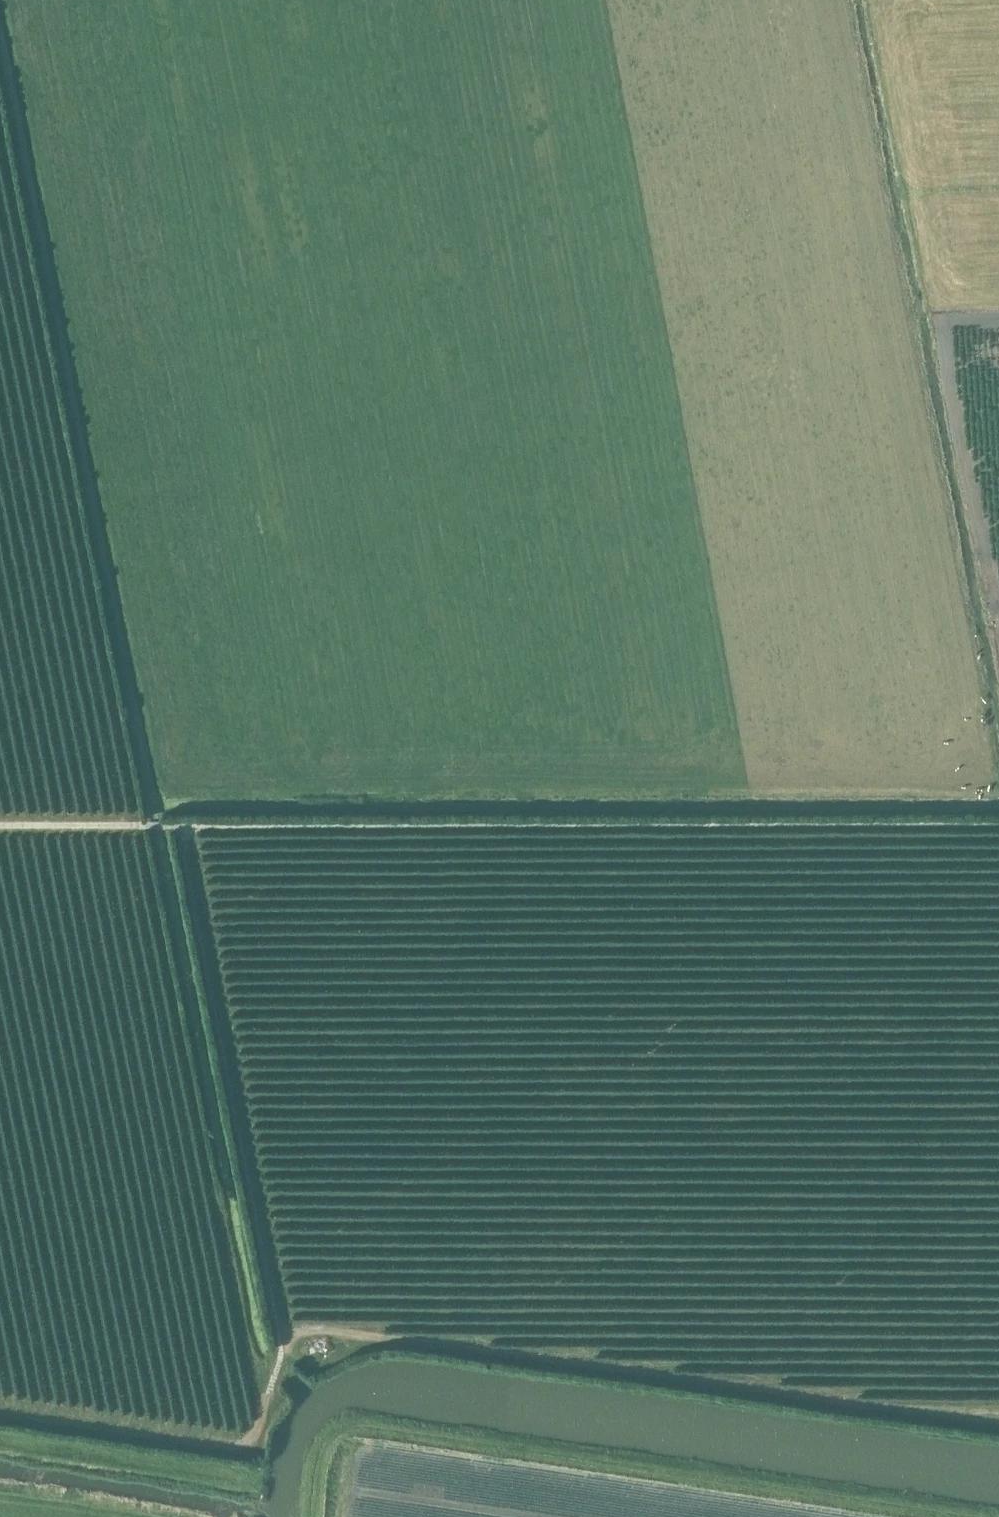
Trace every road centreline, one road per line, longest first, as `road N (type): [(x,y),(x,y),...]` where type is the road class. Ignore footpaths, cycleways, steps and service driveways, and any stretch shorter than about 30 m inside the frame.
road 1 (track): [(998,822),(0,826)]
road 2 (track): [(950,1516),(353,1434),(323,1469),(321,1516)]
road 3 (track): [(267,1396),(280,1346),(168,825)]

